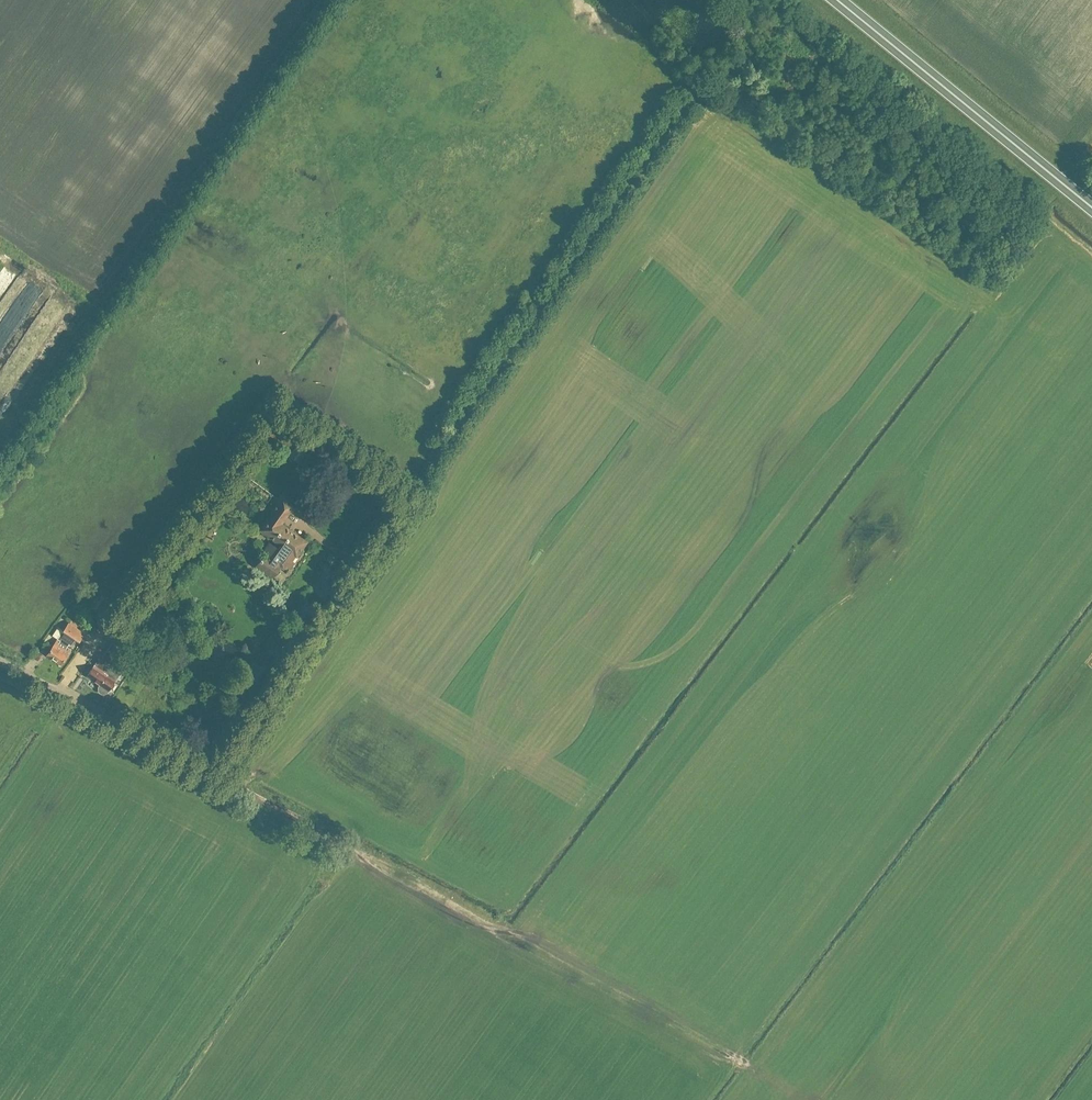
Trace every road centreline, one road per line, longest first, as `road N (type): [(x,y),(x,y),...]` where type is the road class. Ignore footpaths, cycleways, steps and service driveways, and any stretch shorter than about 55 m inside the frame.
road 1 (trunk): [(1091,207),(838,0)]
road 2 (unclassified): [(244,793),(0,661)]

